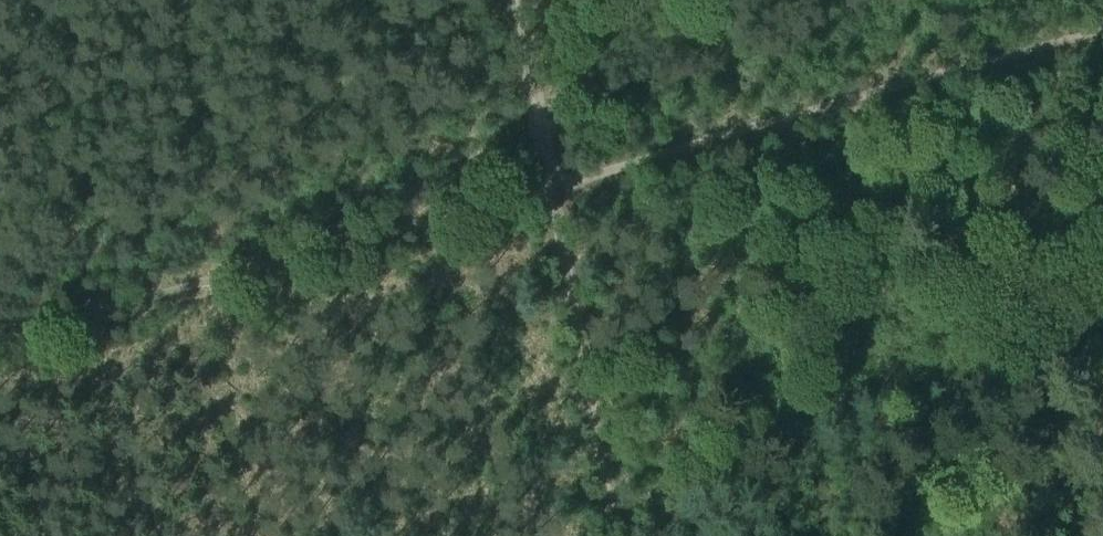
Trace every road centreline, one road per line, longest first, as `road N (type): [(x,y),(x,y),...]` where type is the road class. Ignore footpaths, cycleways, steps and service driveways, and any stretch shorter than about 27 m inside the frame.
road 1 (track): [(562,177),(0,338)]
road 2 (track): [(1102,20),(717,132)]
road 3 (track): [(633,535),(562,177)]
road 4 (track): [(562,177),(525,0)]
road 5 (track): [(717,132),(562,177)]
road 6 (track): [(695,0),(717,132)]

